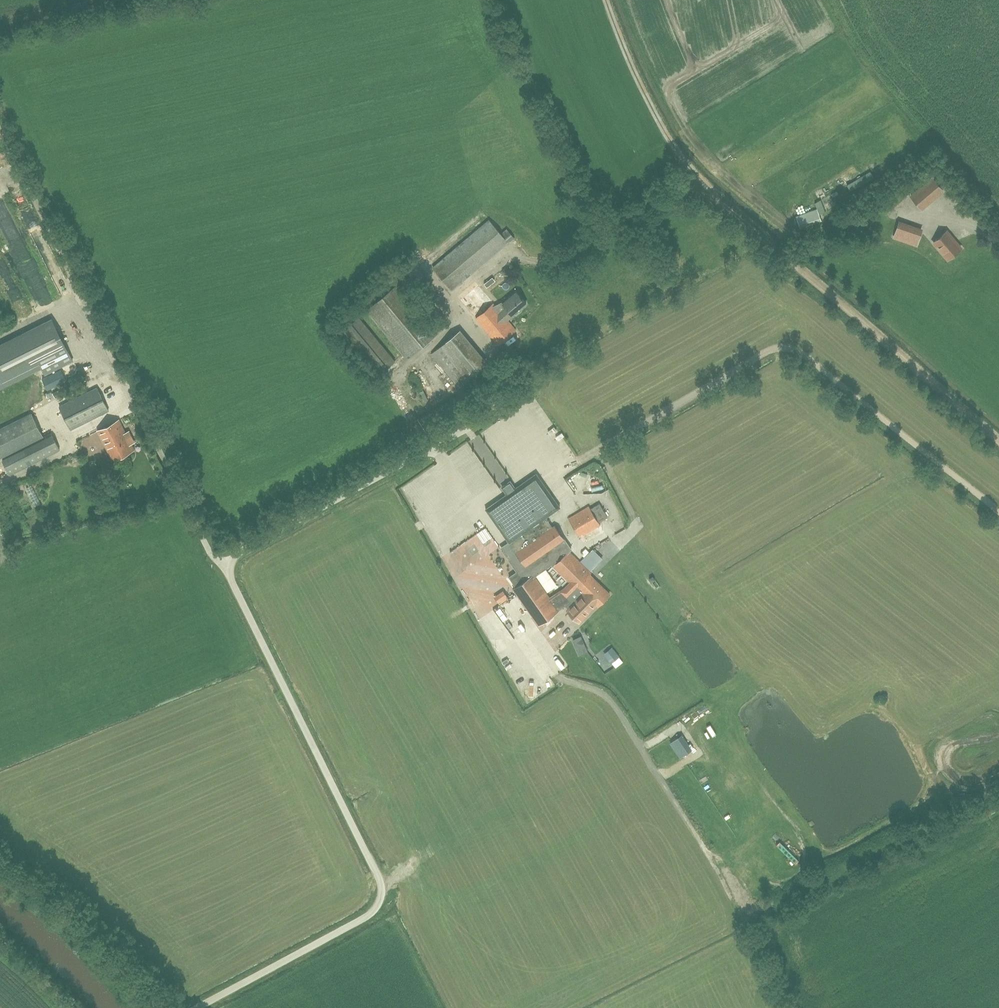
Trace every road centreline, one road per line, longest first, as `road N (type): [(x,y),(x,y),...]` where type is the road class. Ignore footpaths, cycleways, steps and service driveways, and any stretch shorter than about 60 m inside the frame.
road 1 (unclassified): [(198,1007),(370,915),(382,891),(231,580),(232,560),(487,414)]
road 2 (track): [(998,442),(714,198),(666,198),(574,253),(542,262)]
road 3 (track): [(576,462),(786,348),(998,511)]
road 4 (track): [(230,566),(209,552),(0,128)]
road 5 (track): [(557,676),(600,693),(617,710),(729,890)]
road 6 (track): [(159,1007),(47,895),(0,861)]

